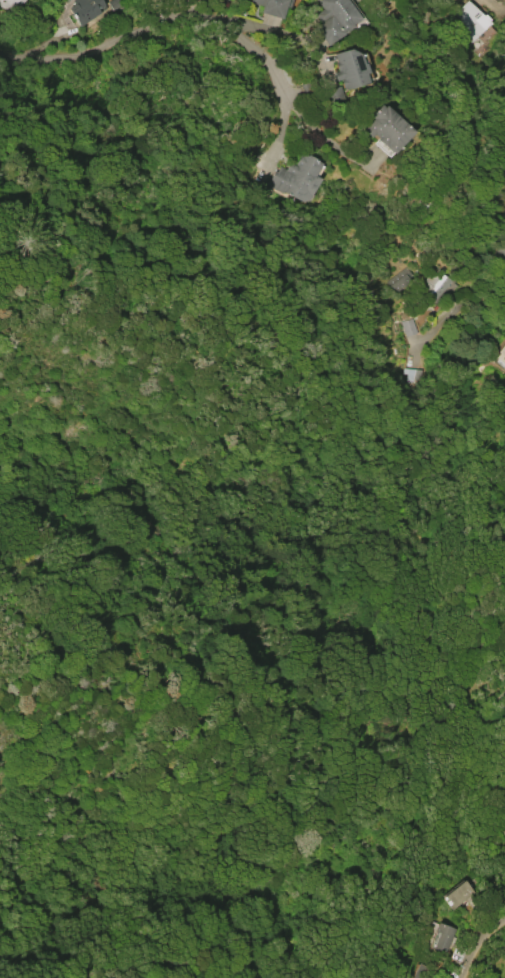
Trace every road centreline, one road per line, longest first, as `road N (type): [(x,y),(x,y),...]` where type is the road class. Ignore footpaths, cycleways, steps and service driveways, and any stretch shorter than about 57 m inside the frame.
road 1 (residential): [(0,52),(68,55),(181,17),(237,27),(271,99),(261,151)]

